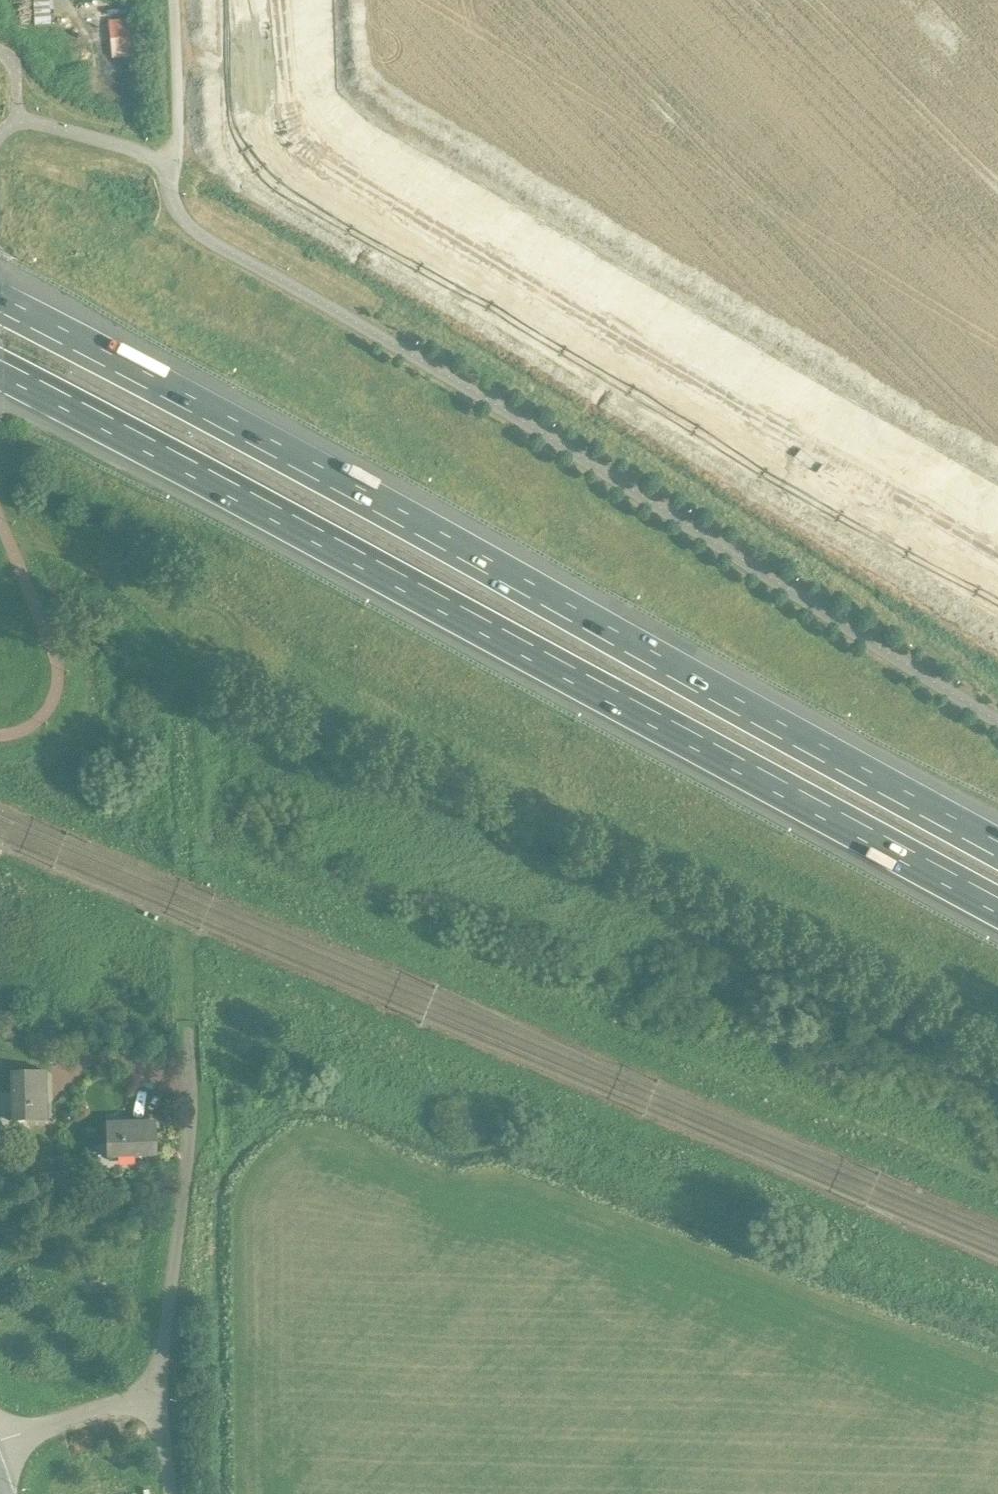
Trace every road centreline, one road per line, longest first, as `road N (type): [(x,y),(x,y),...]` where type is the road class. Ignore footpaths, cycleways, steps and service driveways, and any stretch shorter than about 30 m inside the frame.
road 1 (motorway): [(997,842),(0,297)]
road 2 (motorway): [(0,377),(997,914)]
road 3 (unclassified): [(171,1493),(152,1401),(0,1439)]
road 4 (unclassified): [(177,133),(173,0)]

